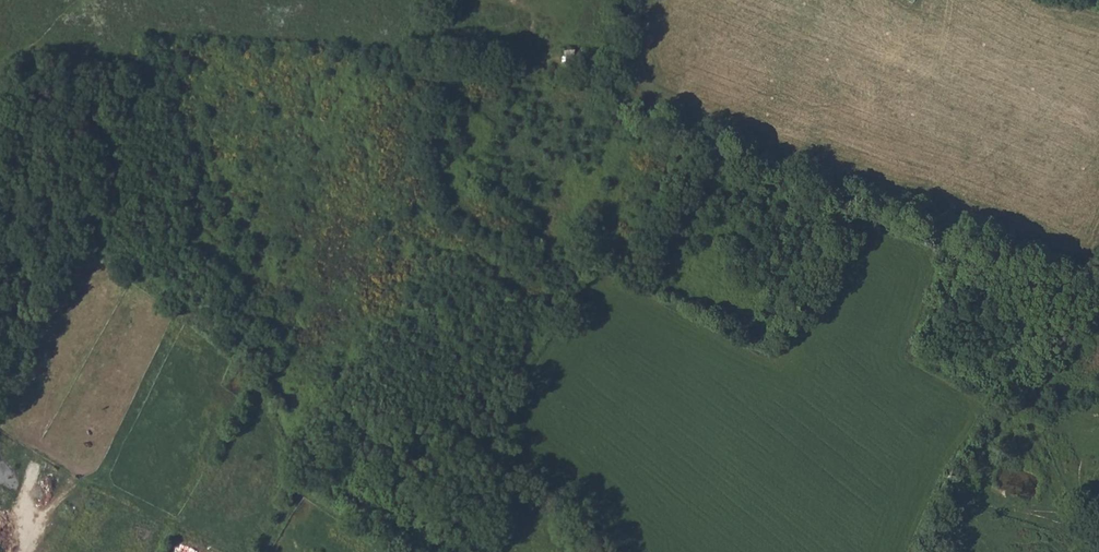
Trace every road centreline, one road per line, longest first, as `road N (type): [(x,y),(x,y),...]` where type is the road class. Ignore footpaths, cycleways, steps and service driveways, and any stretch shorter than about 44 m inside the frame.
road 1 (track): [(627,0),(615,83),(623,101),(775,173),(978,245),(1098,303)]
road 2 (track): [(246,551),(307,447)]

